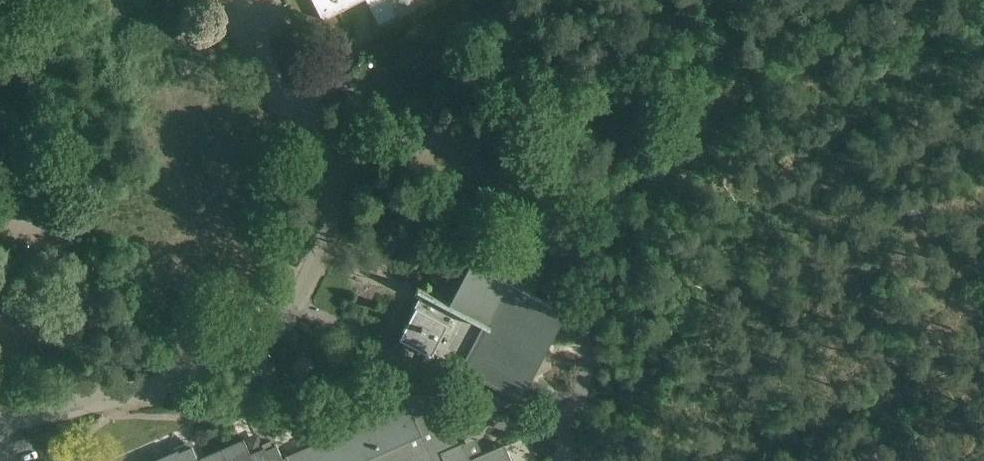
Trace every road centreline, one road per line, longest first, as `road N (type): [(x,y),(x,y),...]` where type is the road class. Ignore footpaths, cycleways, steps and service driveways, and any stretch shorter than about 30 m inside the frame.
road 1 (residential): [(562,460),(592,319),(571,248),(537,202),(360,86),(339,81),(300,106)]
road 2 (residential): [(0,419),(38,418),(230,363),(288,314),(316,262),(329,216)]

